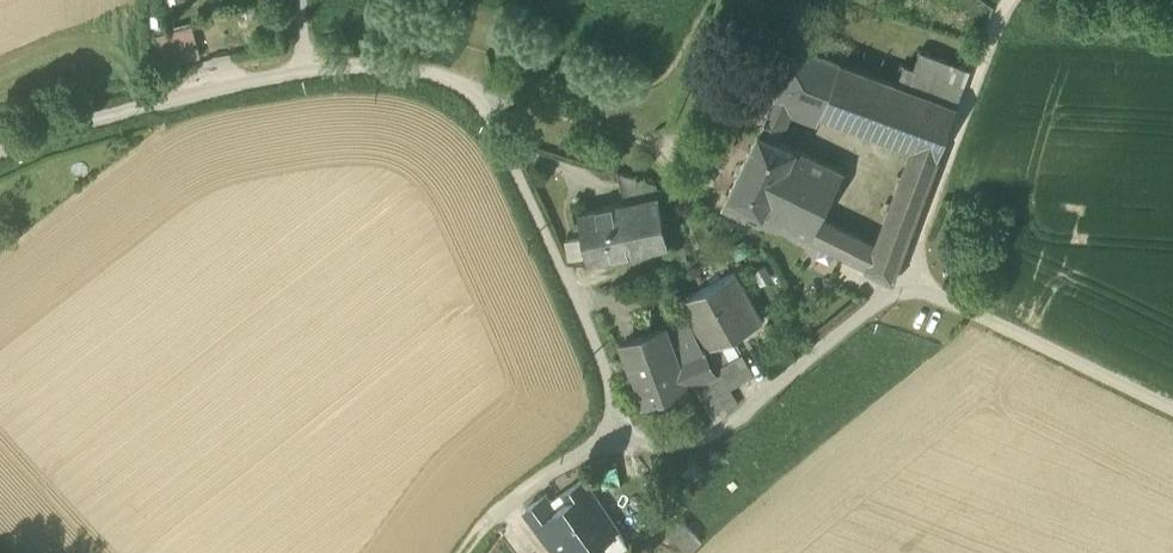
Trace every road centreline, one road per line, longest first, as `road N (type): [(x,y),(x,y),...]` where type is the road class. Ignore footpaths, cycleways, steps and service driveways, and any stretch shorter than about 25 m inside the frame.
road 1 (unclassified): [(925,291),(877,306),(713,439),(648,450),(619,432),(589,330),(488,110),(466,88),(412,72),(342,66)]
road 2 (residential): [(0,158),(60,131),(342,66)]
road 3 (unclassified): [(925,291),(920,258),(937,187),(1009,0)]
road 4 (unclassified): [(1172,411),(925,291)]
road 5 (track): [(466,88),(686,158)]
road 6 (track): [(619,432),(479,521),(457,552)]

